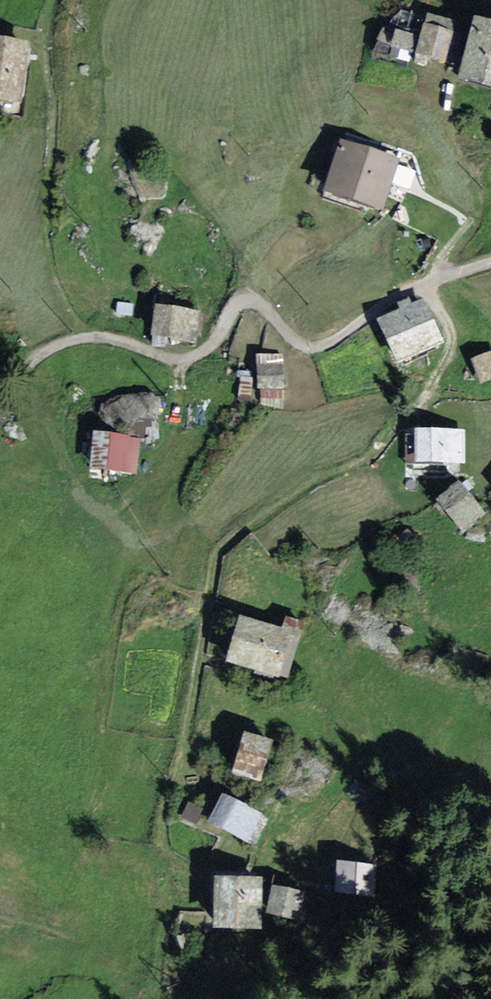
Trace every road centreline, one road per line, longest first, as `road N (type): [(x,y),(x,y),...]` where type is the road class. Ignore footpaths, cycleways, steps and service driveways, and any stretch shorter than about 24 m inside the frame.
road 1 (track): [(490,262),(428,280),(332,347),(301,347),(259,306),(239,309),(204,358),(175,361),(111,343),(61,344),(21,371),(0,373)]

